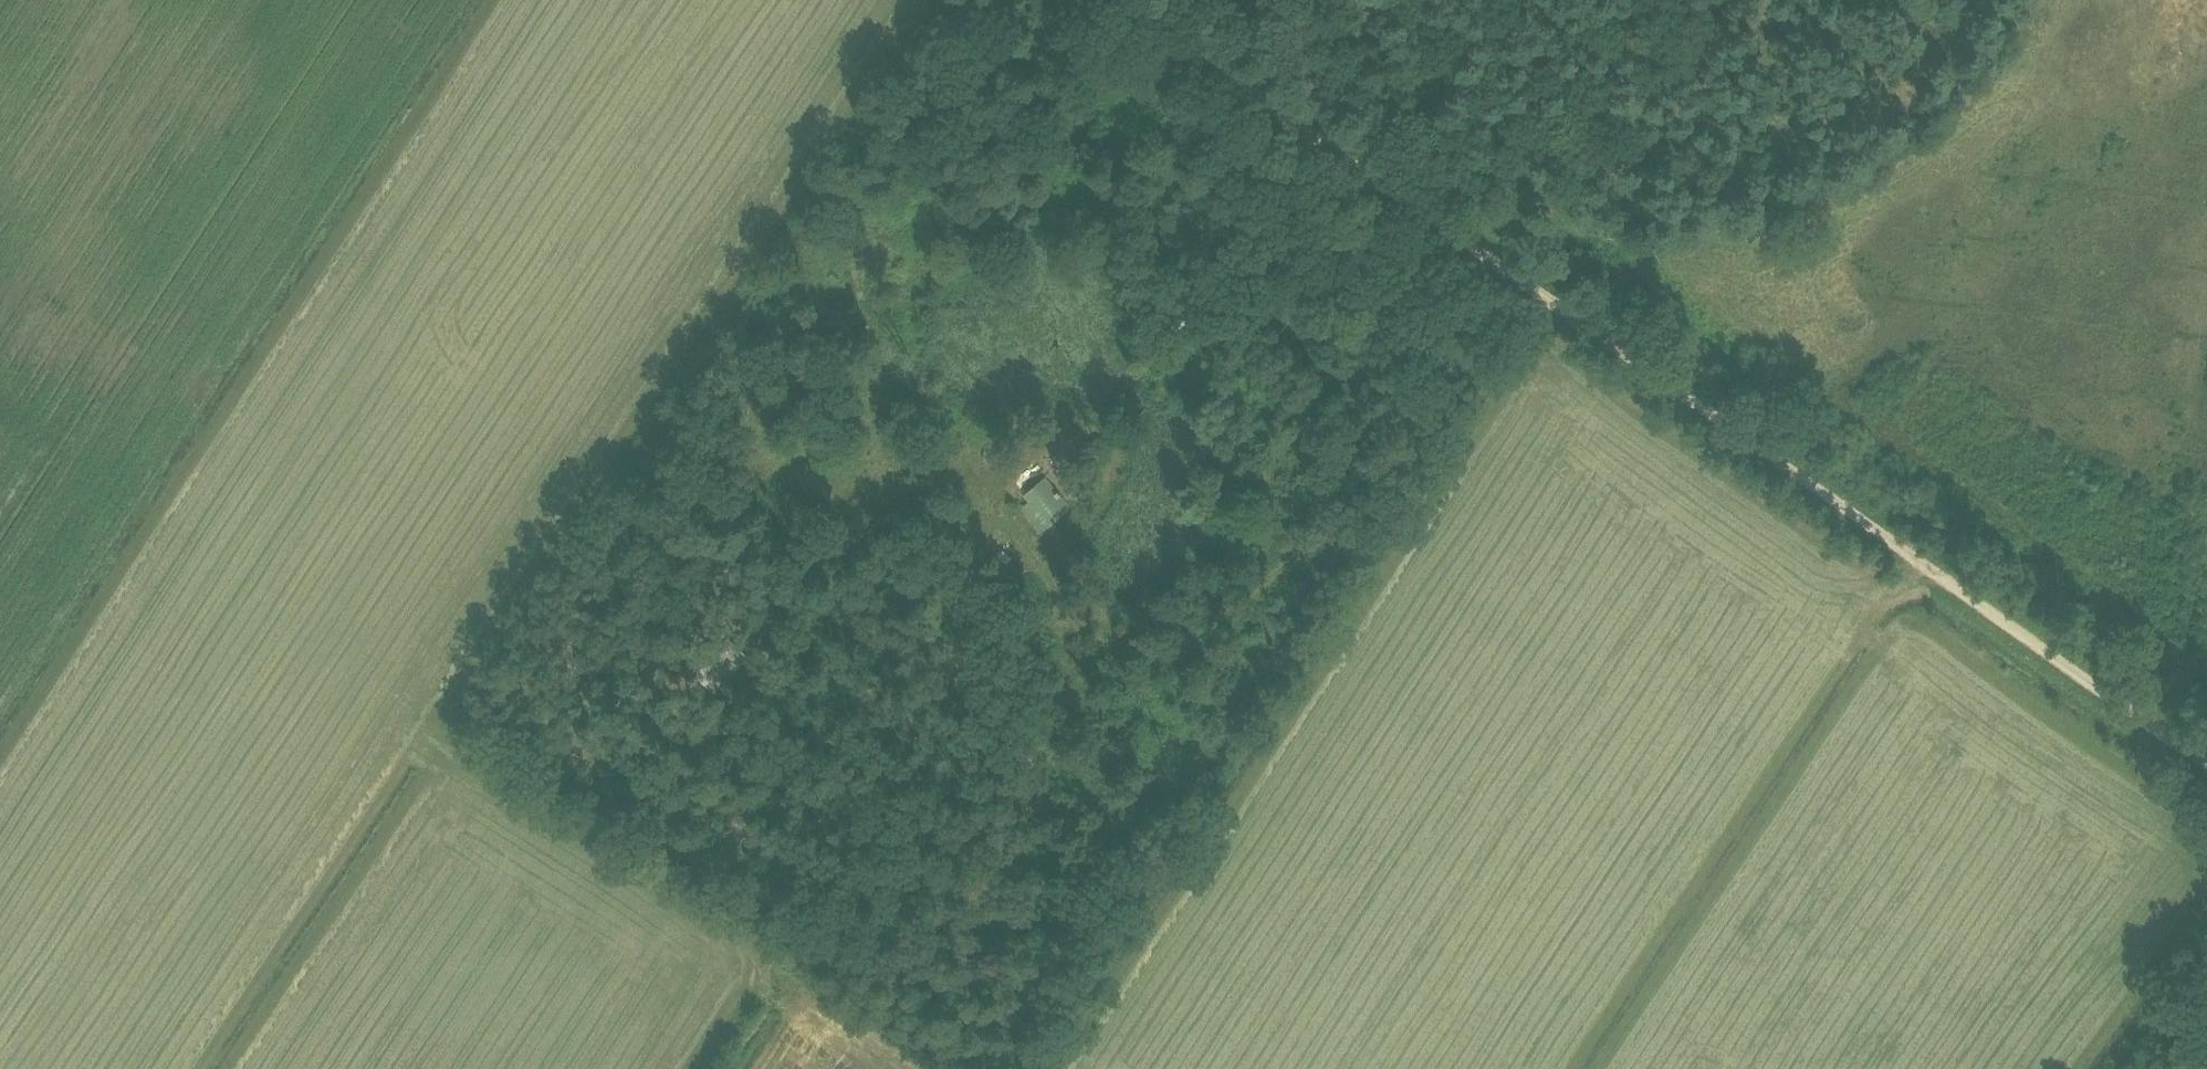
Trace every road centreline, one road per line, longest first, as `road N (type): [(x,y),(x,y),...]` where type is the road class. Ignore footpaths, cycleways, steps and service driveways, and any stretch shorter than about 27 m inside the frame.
road 1 (track): [(2206,771),(1121,0)]

